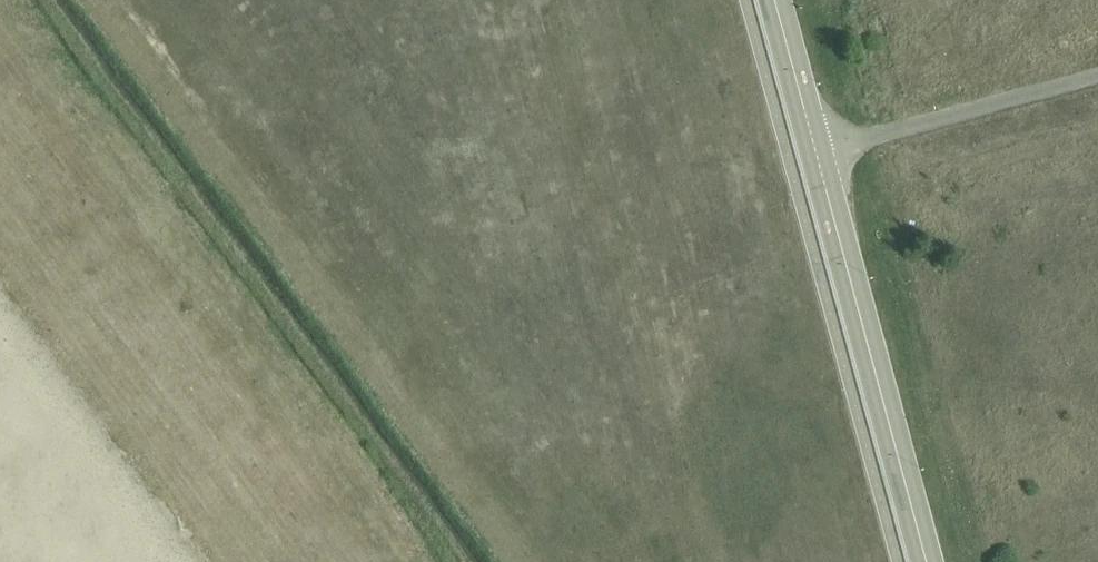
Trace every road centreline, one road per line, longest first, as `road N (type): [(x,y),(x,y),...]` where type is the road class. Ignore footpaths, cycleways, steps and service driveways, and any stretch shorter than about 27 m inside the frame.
road 1 (unclassified): [(926,561),(773,0)]

